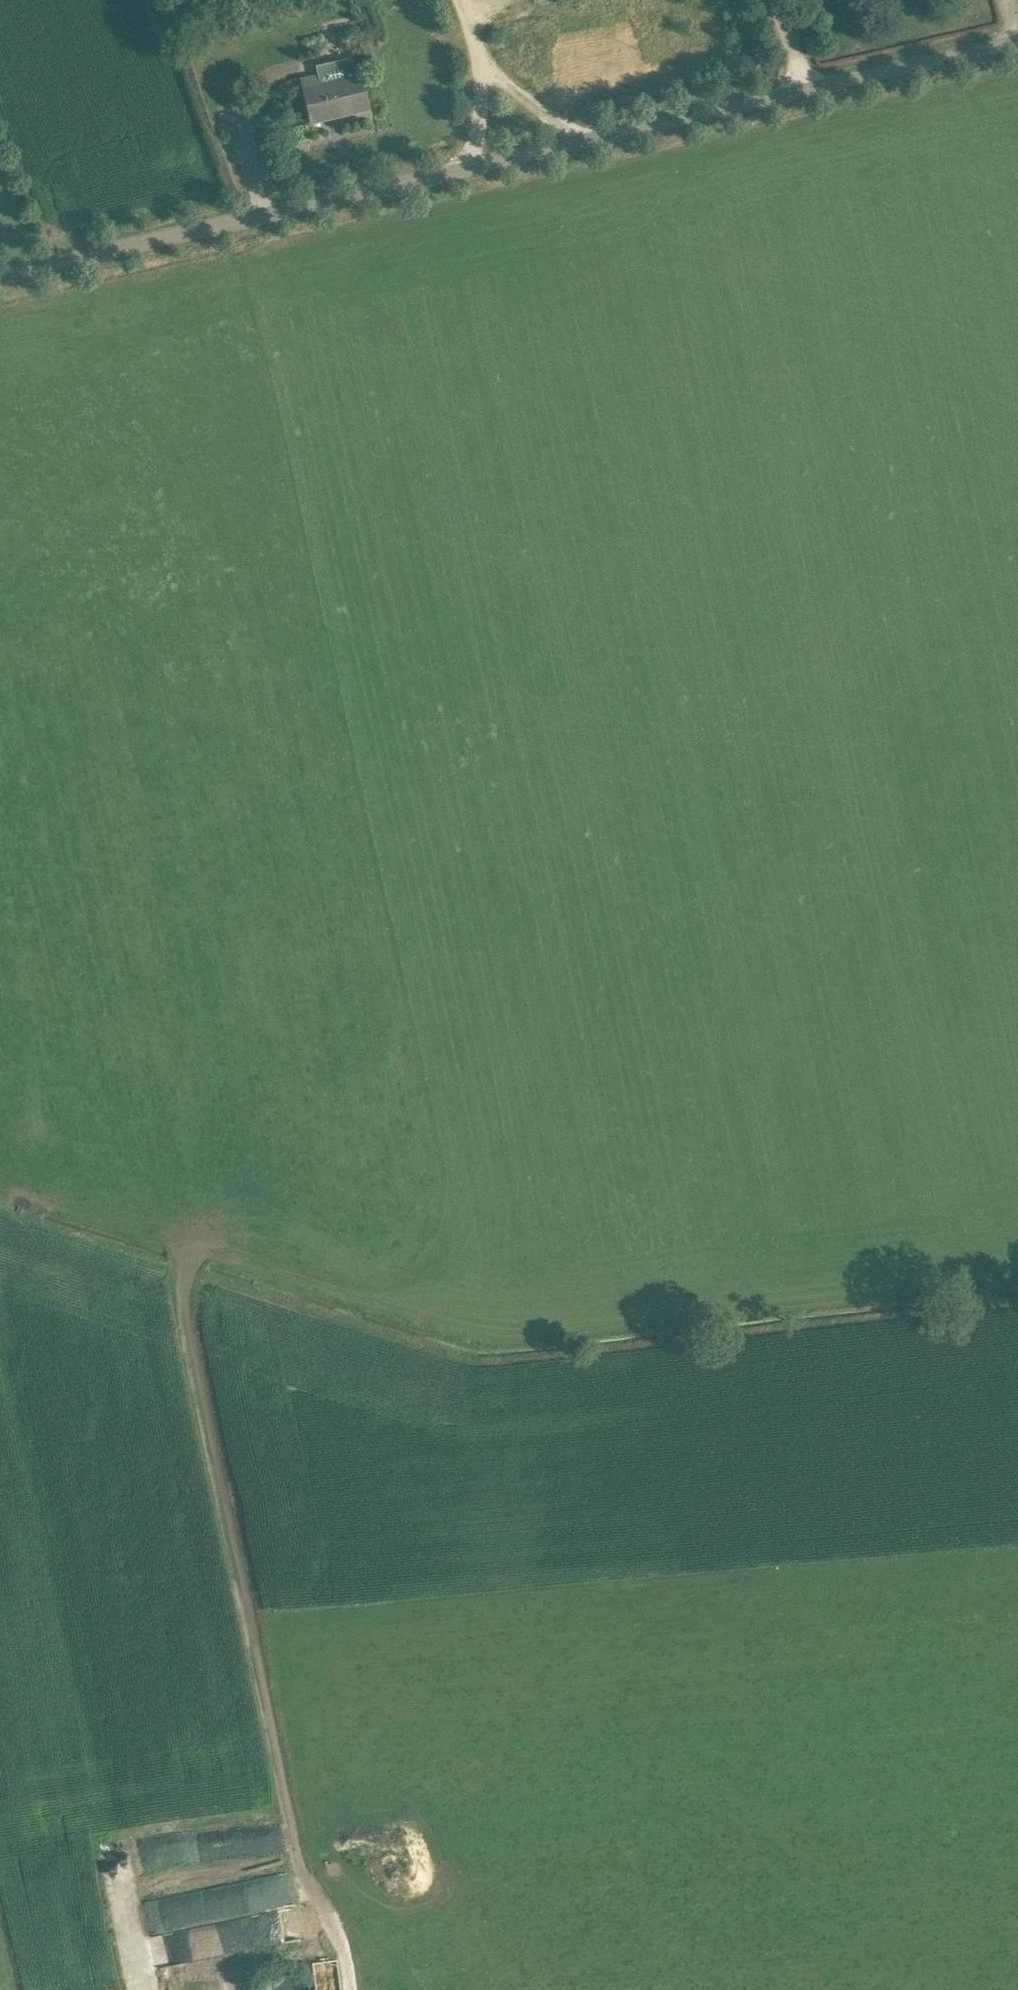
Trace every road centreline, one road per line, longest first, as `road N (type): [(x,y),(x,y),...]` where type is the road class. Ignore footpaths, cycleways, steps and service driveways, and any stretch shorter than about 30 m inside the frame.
road 1 (unclassified): [(0,280),(1017,44)]

